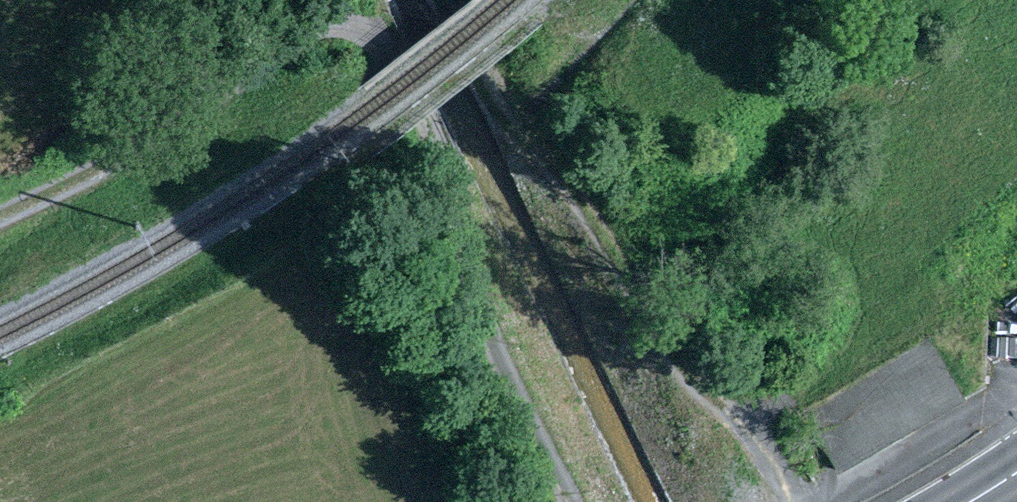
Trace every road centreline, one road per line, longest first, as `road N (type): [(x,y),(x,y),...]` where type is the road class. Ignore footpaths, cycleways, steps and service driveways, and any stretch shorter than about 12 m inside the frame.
road 1 (track): [(568,501),(467,291),(415,118),(376,45),(355,28),(323,23),(127,152),(0,214)]
road 2 (track): [(790,501),(747,432),(647,342),(589,232),(508,121)]
road 3 (track): [(508,121),(443,0)]

